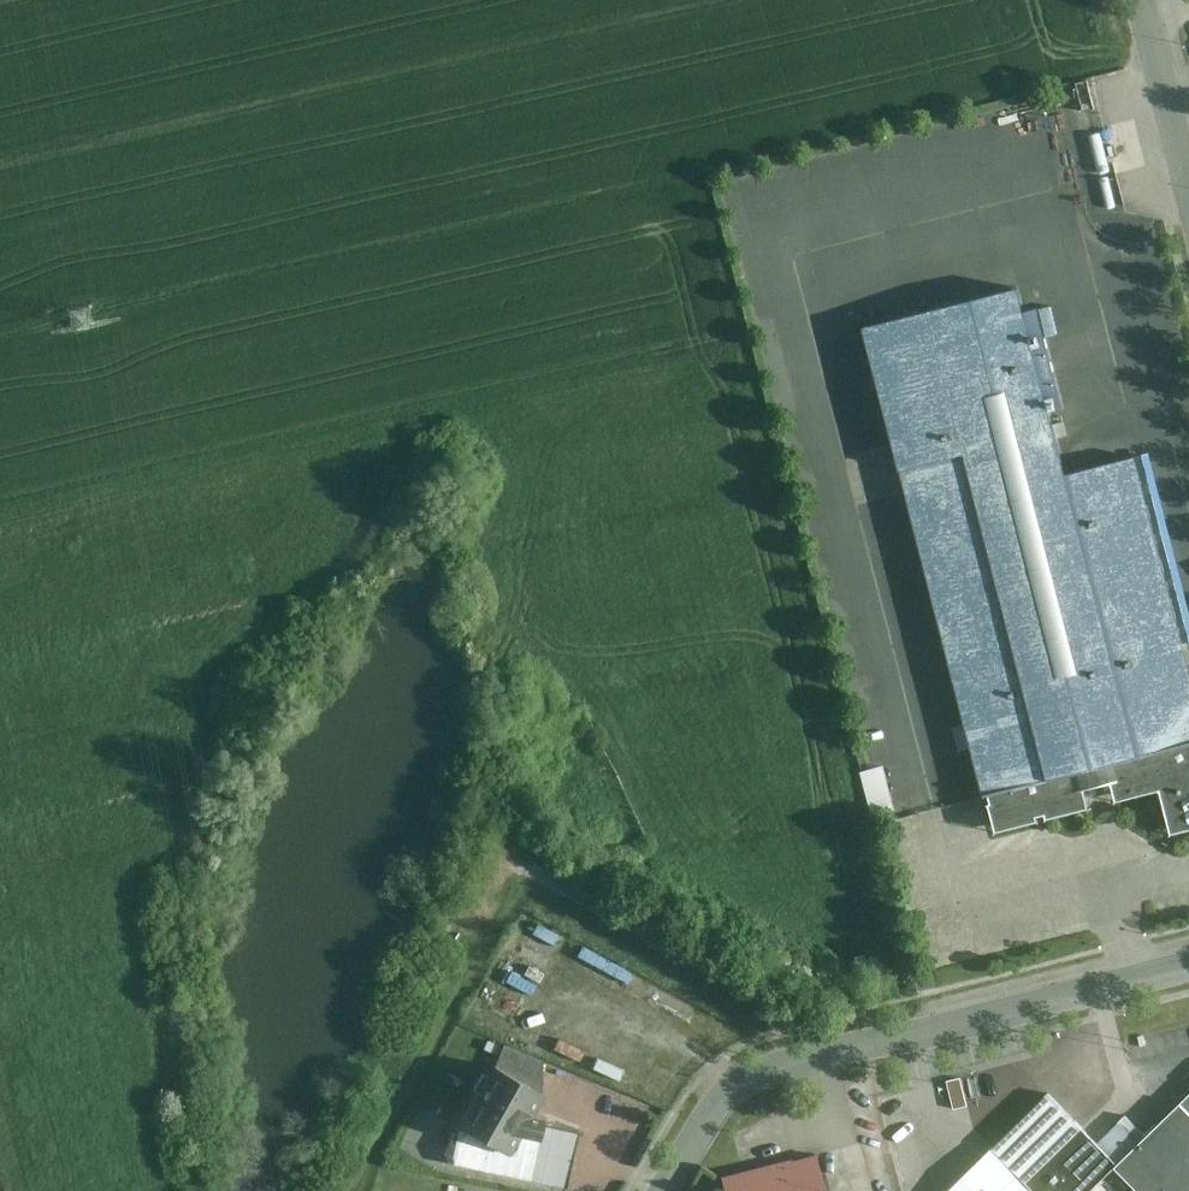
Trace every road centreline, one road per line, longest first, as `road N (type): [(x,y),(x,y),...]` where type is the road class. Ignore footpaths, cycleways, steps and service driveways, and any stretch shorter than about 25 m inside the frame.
road 1 (residential): [(669,1190),(713,1113),(752,1080),(847,1048),(1188,965)]
road 2 (residential): [(1146,0),(1188,166)]

